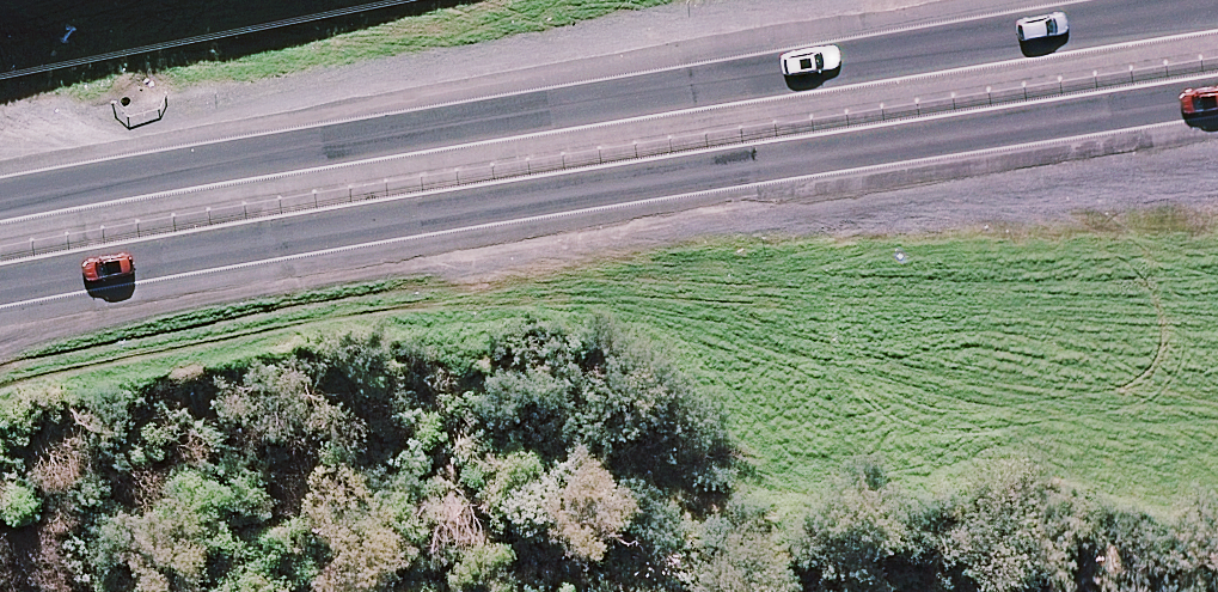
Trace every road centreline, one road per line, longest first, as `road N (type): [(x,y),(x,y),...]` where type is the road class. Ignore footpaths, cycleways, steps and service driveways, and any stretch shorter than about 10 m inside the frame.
road 1 (trunk): [(0,200),(1217,2)]
road 2 (trunk): [(1217,97),(0,280)]

